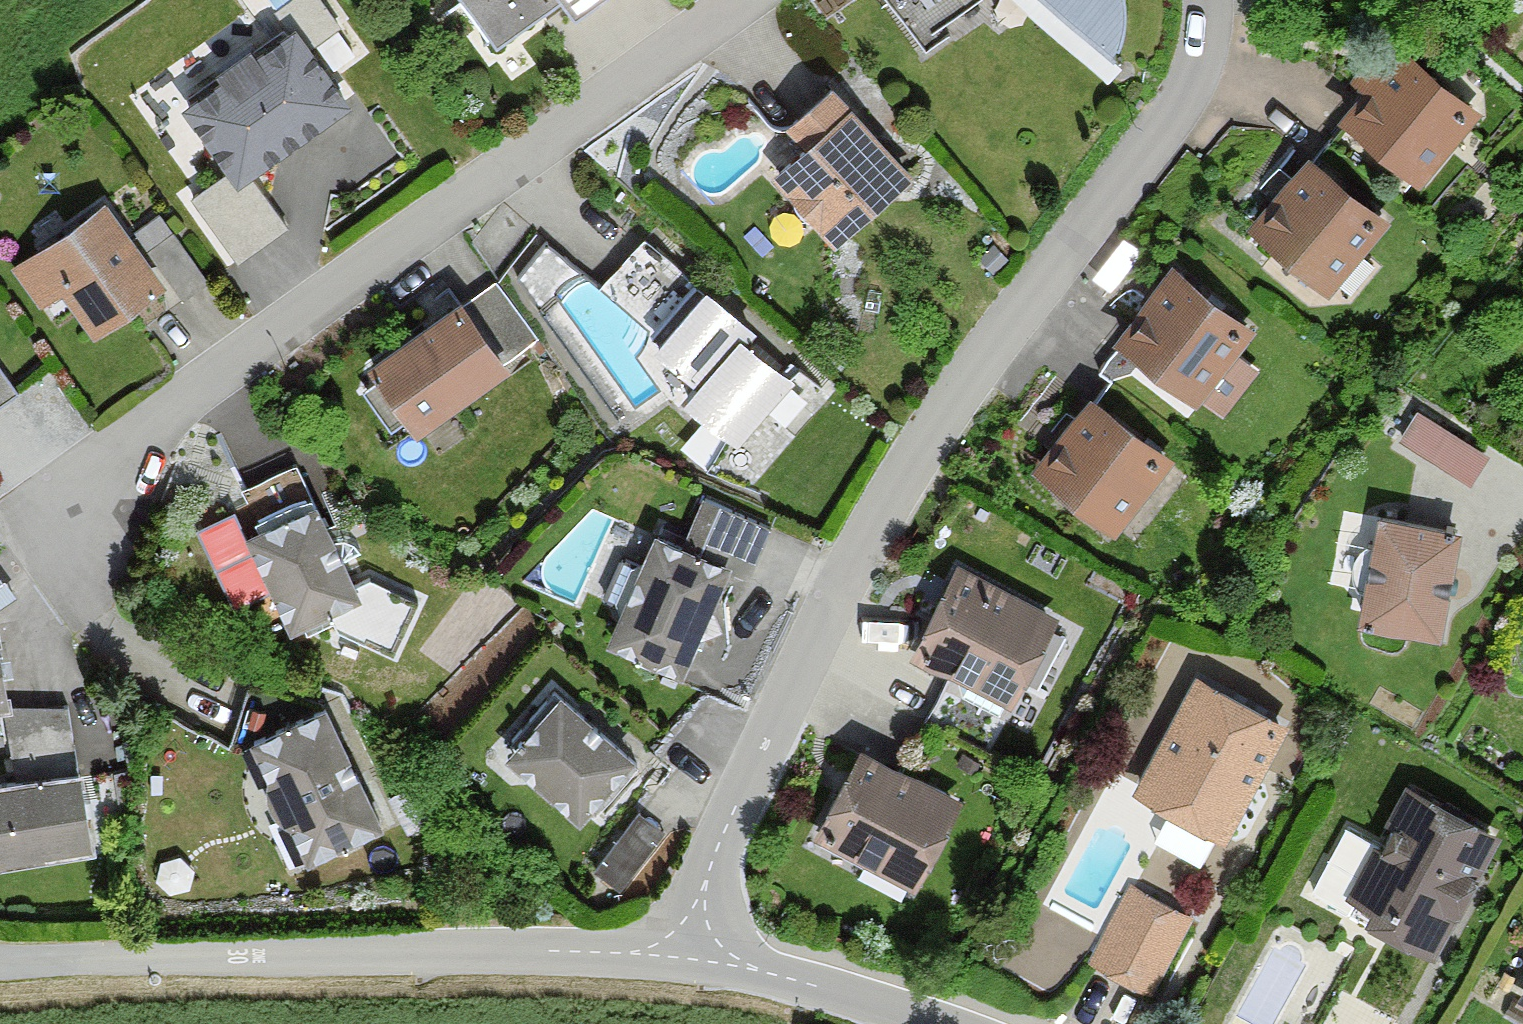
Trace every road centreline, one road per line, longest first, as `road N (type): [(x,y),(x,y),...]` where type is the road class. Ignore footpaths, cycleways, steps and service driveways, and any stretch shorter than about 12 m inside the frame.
road 1 (residential): [(685,969),(796,700),(1052,278),(1175,114),(1197,0)]
road 2 (residential): [(66,502),(762,0)]
road 3 (residential): [(685,969),(927,1023)]

